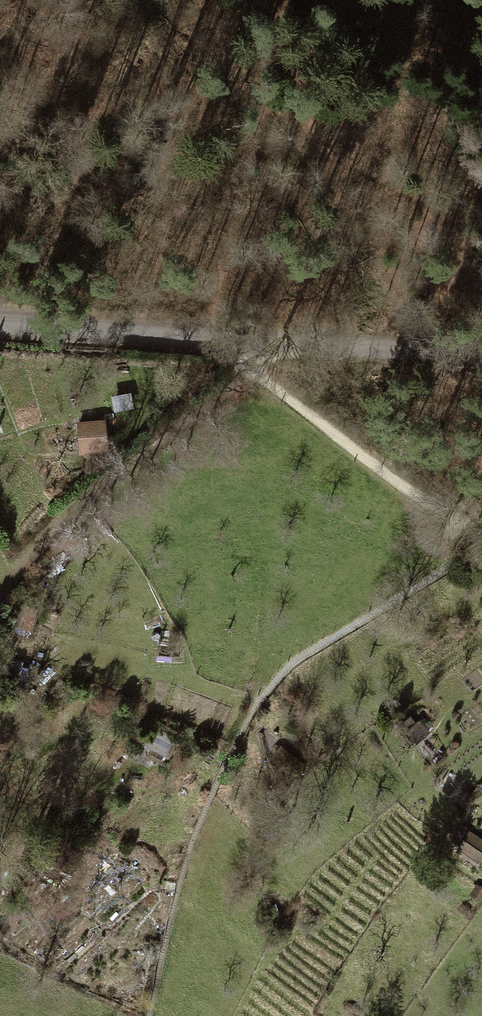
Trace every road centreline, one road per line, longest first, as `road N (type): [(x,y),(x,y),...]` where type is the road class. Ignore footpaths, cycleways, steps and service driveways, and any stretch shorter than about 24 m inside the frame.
road 1 (unclassified): [(0,323),(481,347)]
road 2 (track): [(0,589),(83,503),(238,384),(239,360)]
road 3 (track): [(239,360),(481,538)]

